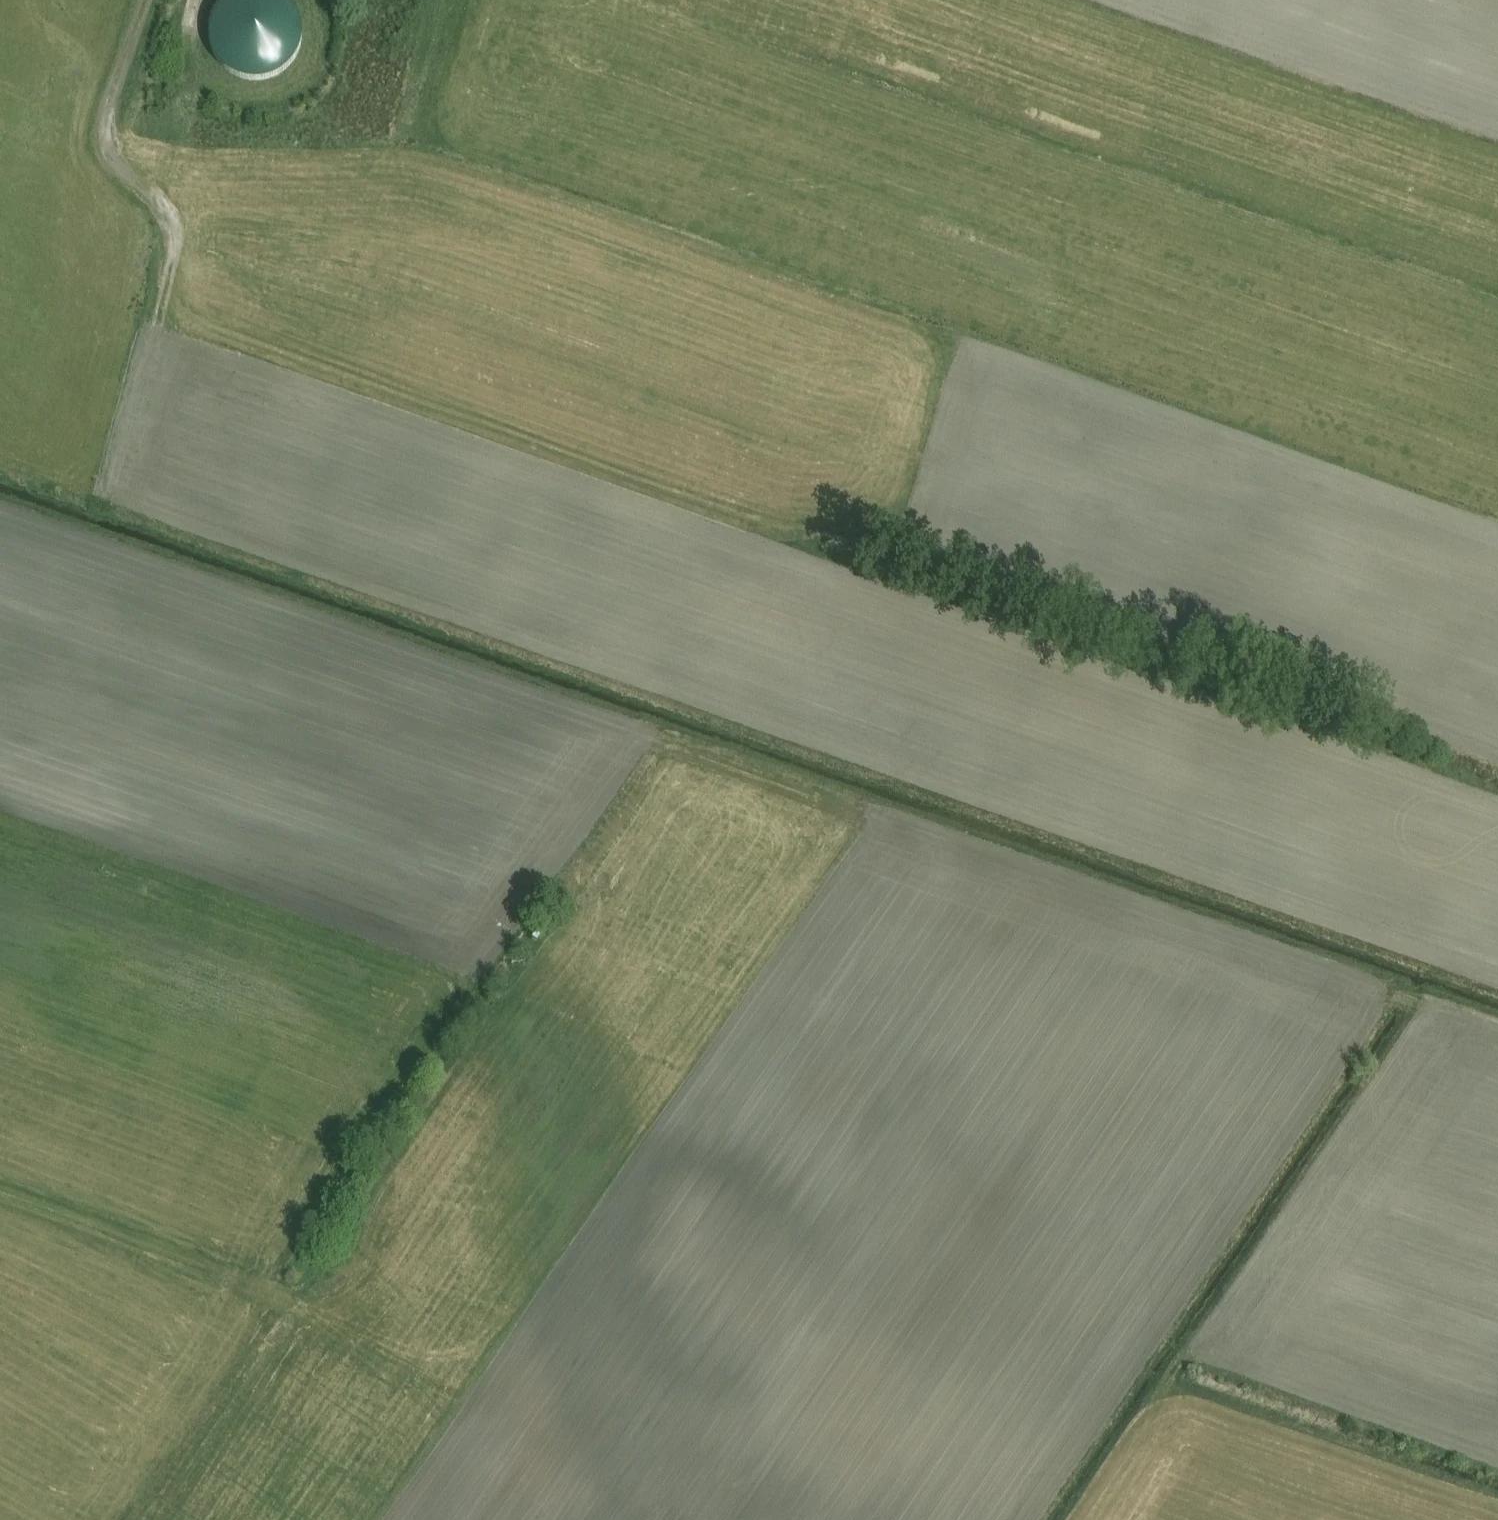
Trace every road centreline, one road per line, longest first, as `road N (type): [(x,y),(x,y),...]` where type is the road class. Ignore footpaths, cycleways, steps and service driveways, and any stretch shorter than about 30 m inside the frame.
road 1 (track): [(0,1175),(264,1269)]

